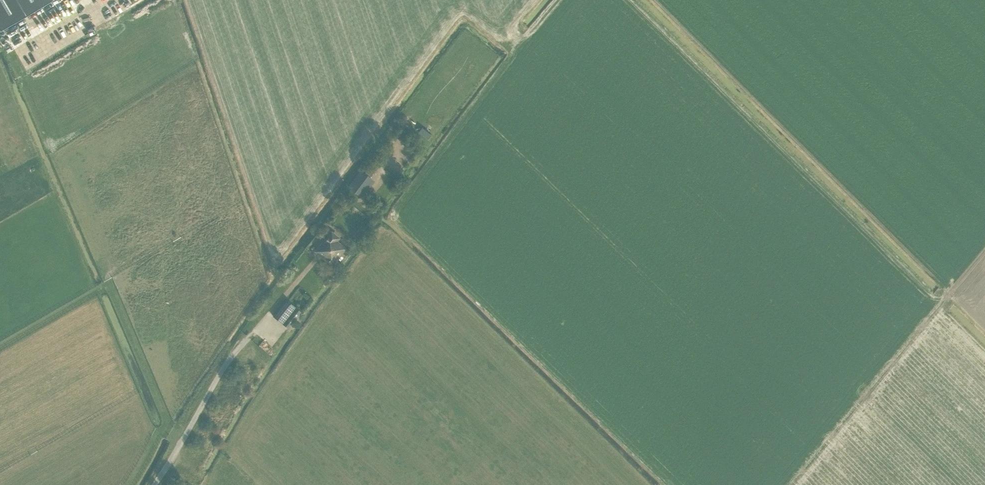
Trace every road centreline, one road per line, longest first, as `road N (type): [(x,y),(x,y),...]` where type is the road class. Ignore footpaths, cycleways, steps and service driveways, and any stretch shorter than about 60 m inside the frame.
road 1 (track): [(0,79),(146,426),(169,431)]
road 2 (track): [(316,259),(233,352),(156,484)]
road 3 (track): [(0,345),(108,282),(53,153)]
road 4 (track): [(108,282),(169,431)]

